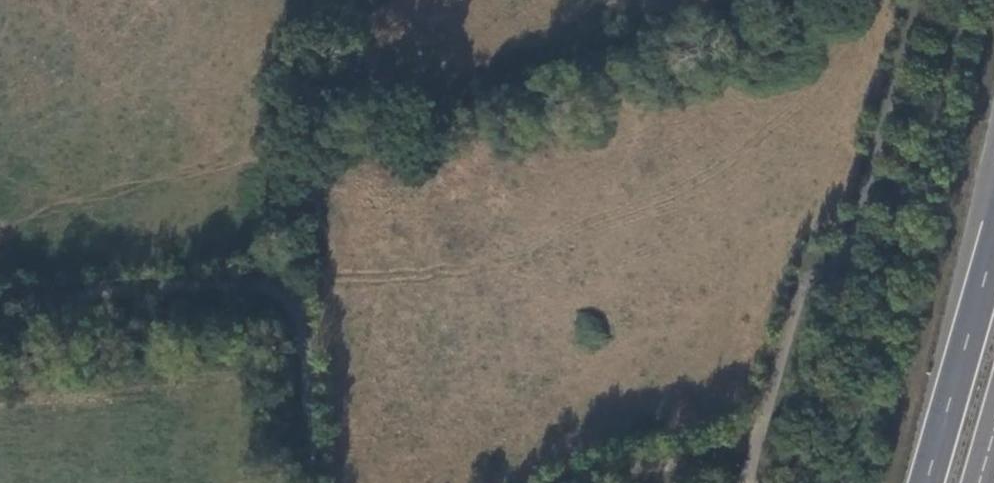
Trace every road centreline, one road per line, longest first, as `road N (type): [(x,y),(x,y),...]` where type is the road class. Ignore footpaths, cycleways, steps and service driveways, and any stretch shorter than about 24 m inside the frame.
road 1 (trunk): [(993,243),(925,482)]

